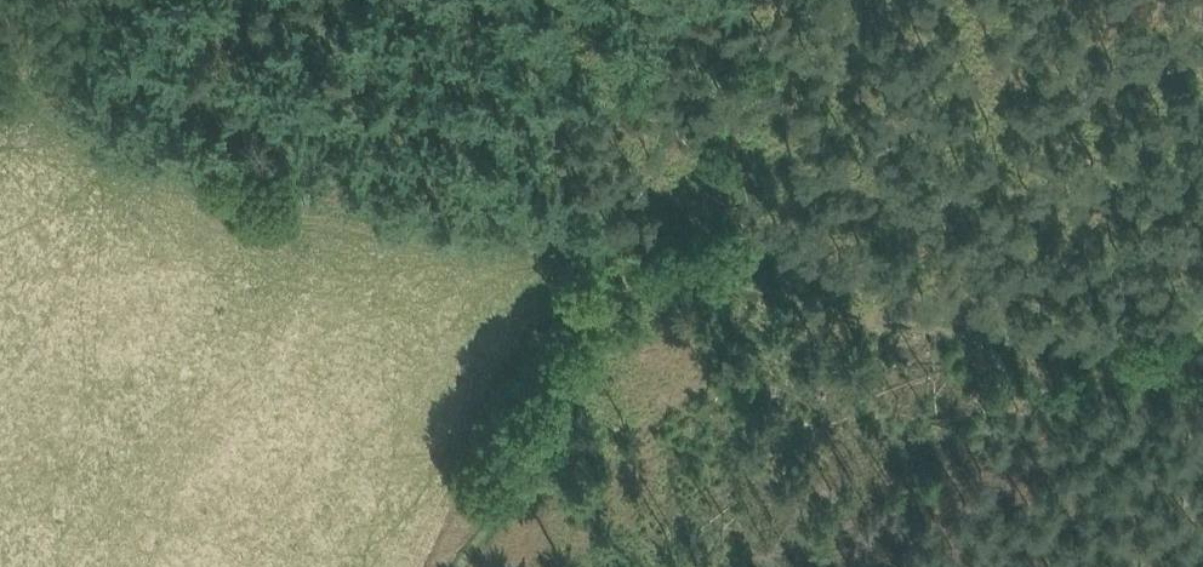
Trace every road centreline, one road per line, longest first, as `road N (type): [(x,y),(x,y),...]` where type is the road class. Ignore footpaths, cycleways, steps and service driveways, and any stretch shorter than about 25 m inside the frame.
road 1 (track): [(641,267),(136,146),(35,109)]
road 2 (track): [(641,267),(1004,349),(1202,367)]
road 3 (track): [(461,566),(641,267)]
road 4 (track): [(795,300),(754,215),(737,93),(796,0)]
road 5 (track): [(35,109),(136,0)]

